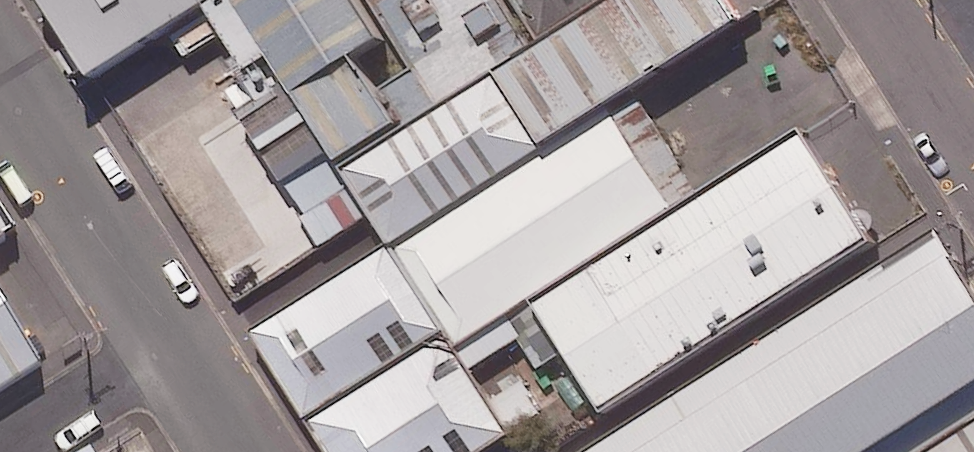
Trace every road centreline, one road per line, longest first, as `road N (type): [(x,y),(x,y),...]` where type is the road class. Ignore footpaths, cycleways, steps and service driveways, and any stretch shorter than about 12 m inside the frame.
road 1 (unclassified): [(0,53),(187,335)]
road 2 (unclassified): [(1,451),(187,335)]
road 3 (unclassified): [(876,0),(973,154)]
road 4 (unclassified): [(187,335),(260,451)]

